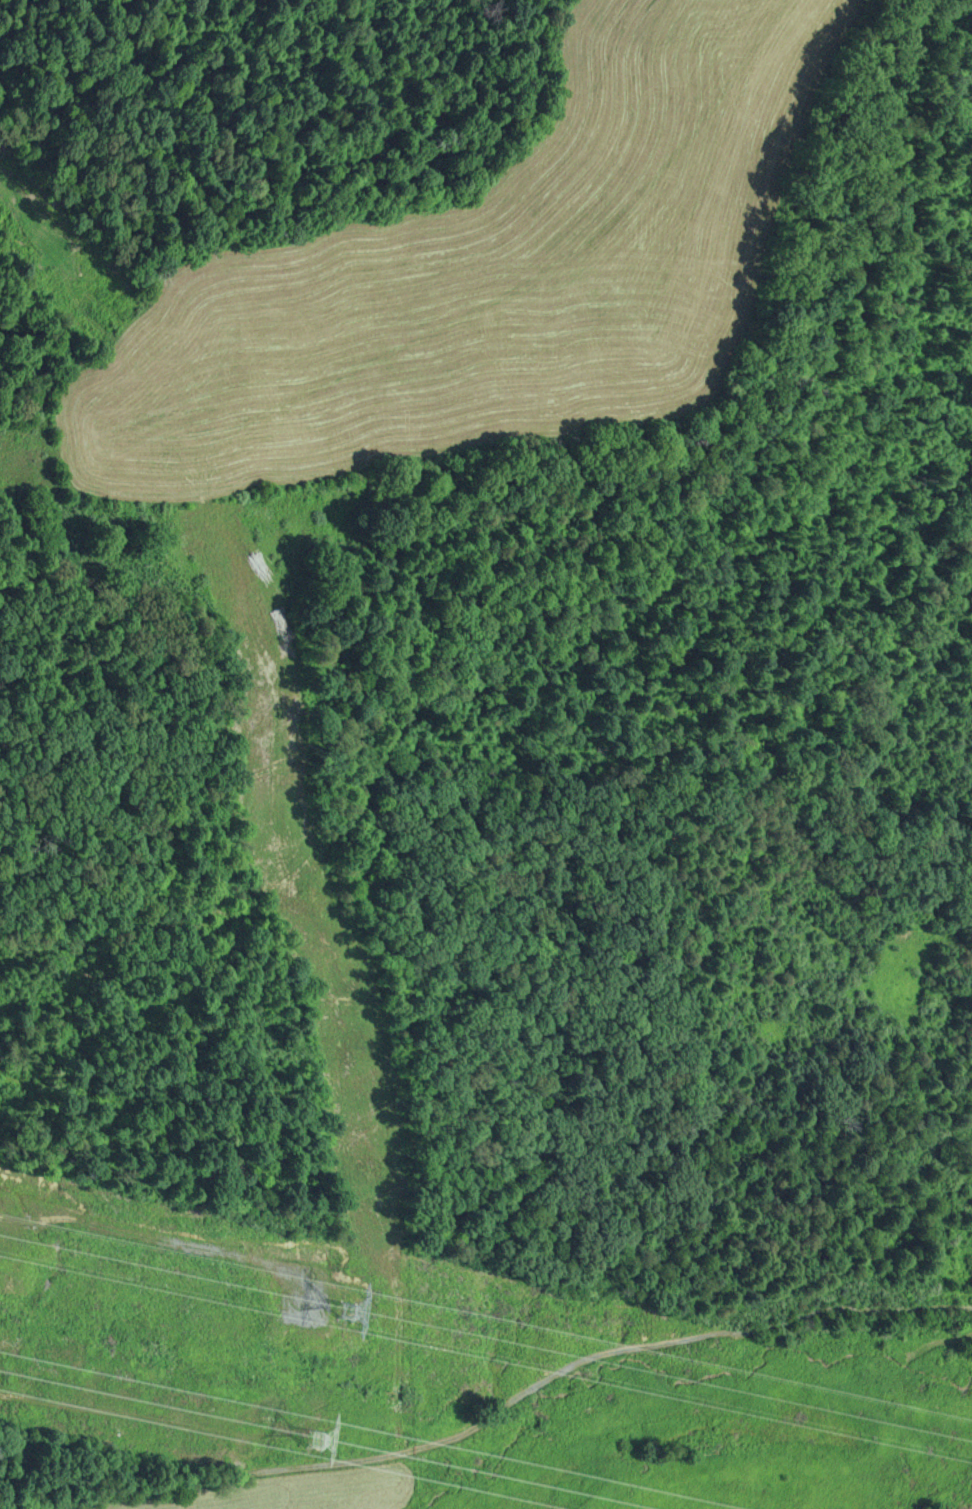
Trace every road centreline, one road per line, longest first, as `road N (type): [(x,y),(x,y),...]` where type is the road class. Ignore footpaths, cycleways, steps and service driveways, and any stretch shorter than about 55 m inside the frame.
road 1 (residential): [(0,1497),(369,1453)]

